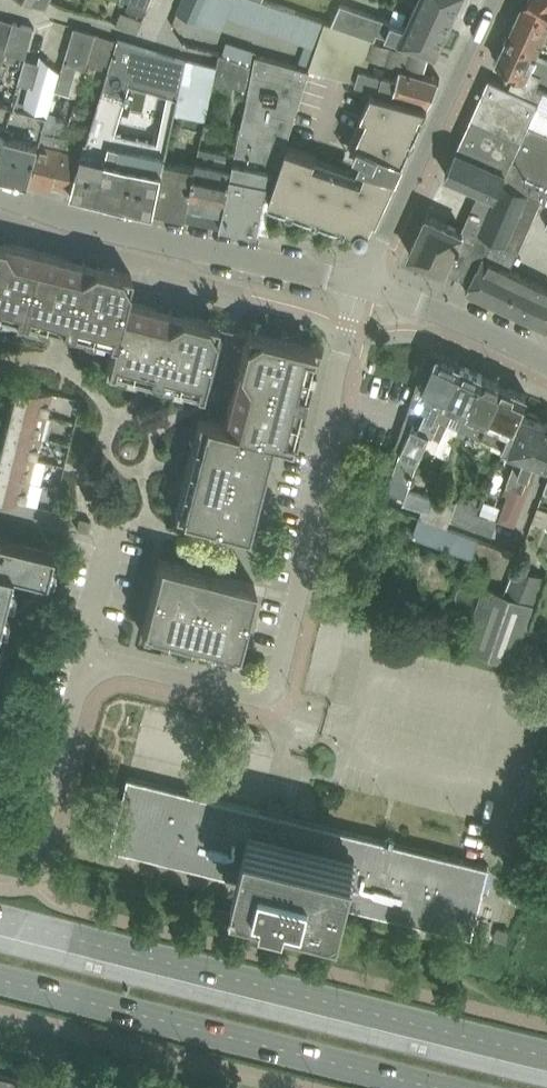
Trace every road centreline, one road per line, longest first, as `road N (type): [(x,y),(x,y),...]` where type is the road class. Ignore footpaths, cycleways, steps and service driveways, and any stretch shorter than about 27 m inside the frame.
road 1 (residential): [(89,651),(248,699),(268,688),(362,283)]
road 2 (primary): [(546,1055),(0,921)]
road 3 (primary): [(0,981),(434,1087)]
road 4 (residential): [(362,283),(117,230),(0,192)]
road 5 (residential): [(362,283),(493,0)]
road 6 (residential): [(89,651),(35,827),(58,842)]
road 7 (residential): [(546,361),(362,283)]

